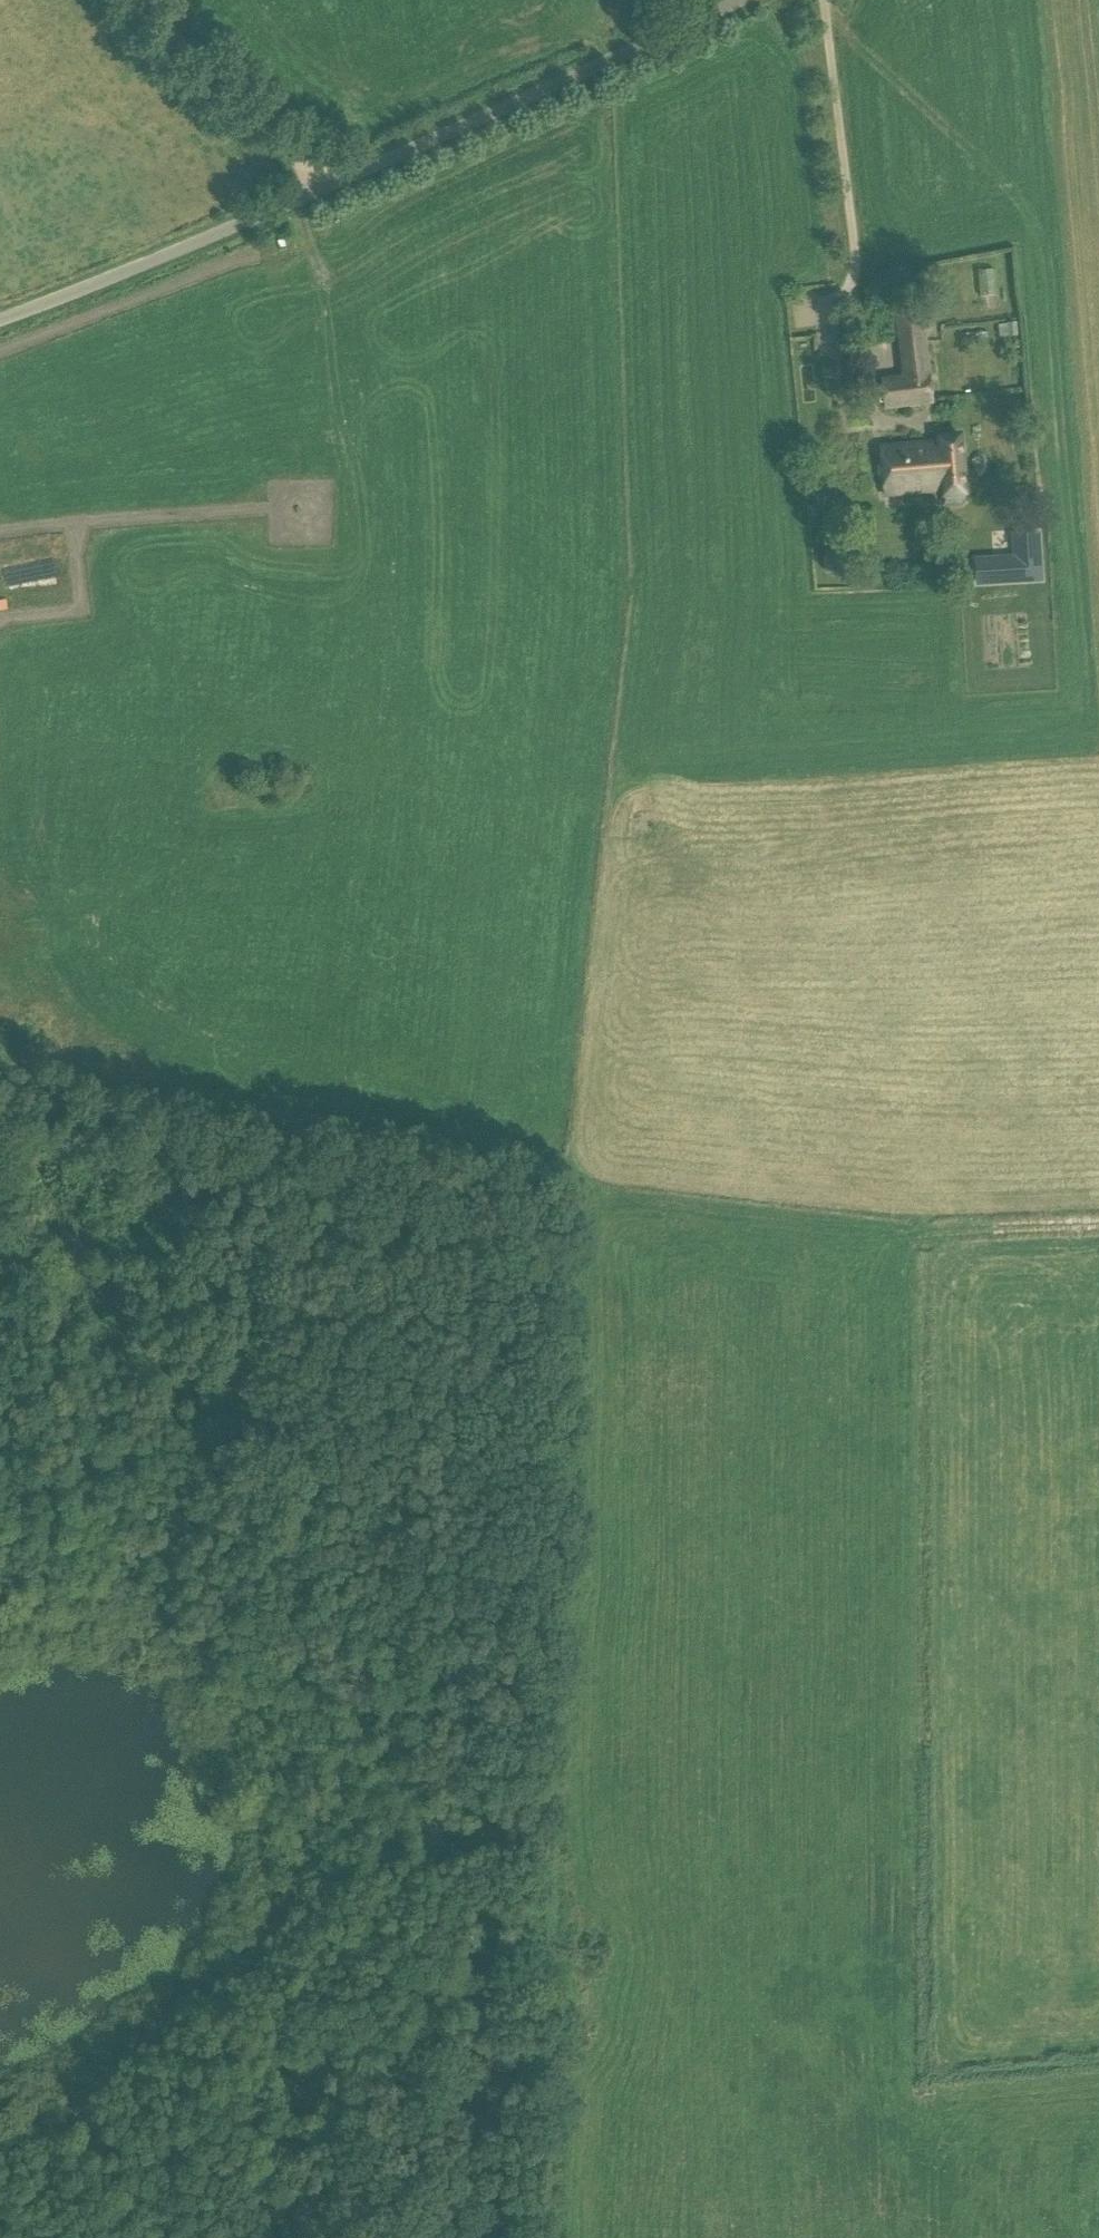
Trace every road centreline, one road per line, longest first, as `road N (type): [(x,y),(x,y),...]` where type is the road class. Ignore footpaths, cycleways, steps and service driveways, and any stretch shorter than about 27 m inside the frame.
road 1 (unclassified): [(0,320),(184,251),(734,0)]
road 2 (track): [(333,182),(234,99),(139,0)]

